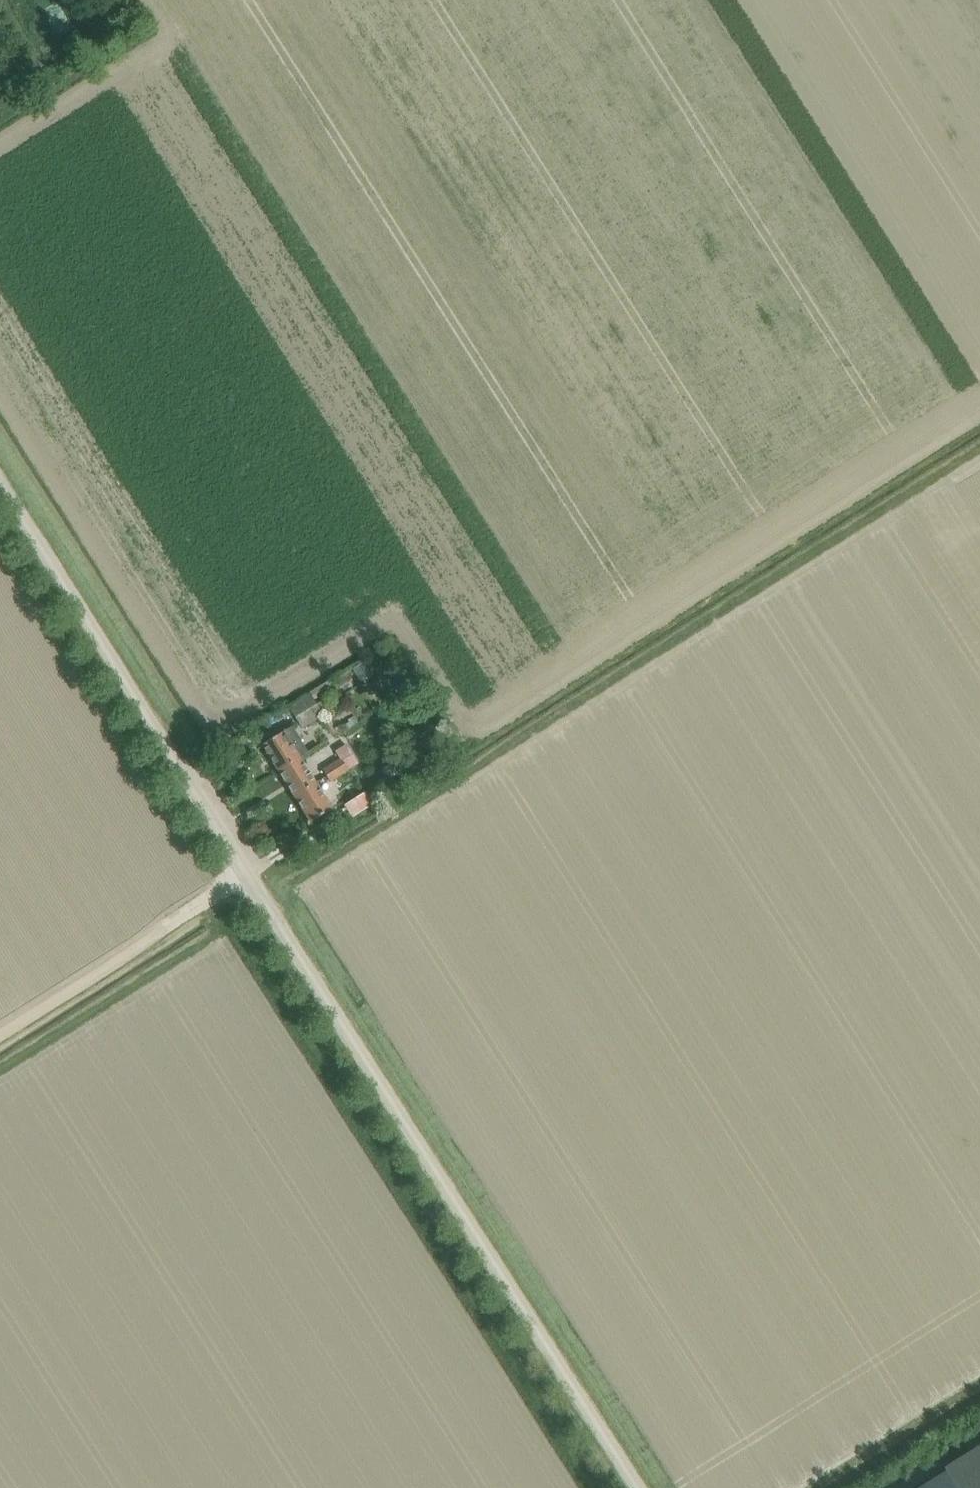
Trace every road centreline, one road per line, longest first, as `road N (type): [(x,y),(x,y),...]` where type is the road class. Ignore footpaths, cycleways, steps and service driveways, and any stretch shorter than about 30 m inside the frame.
road 1 (unclassified): [(636,1487),(0,485)]

